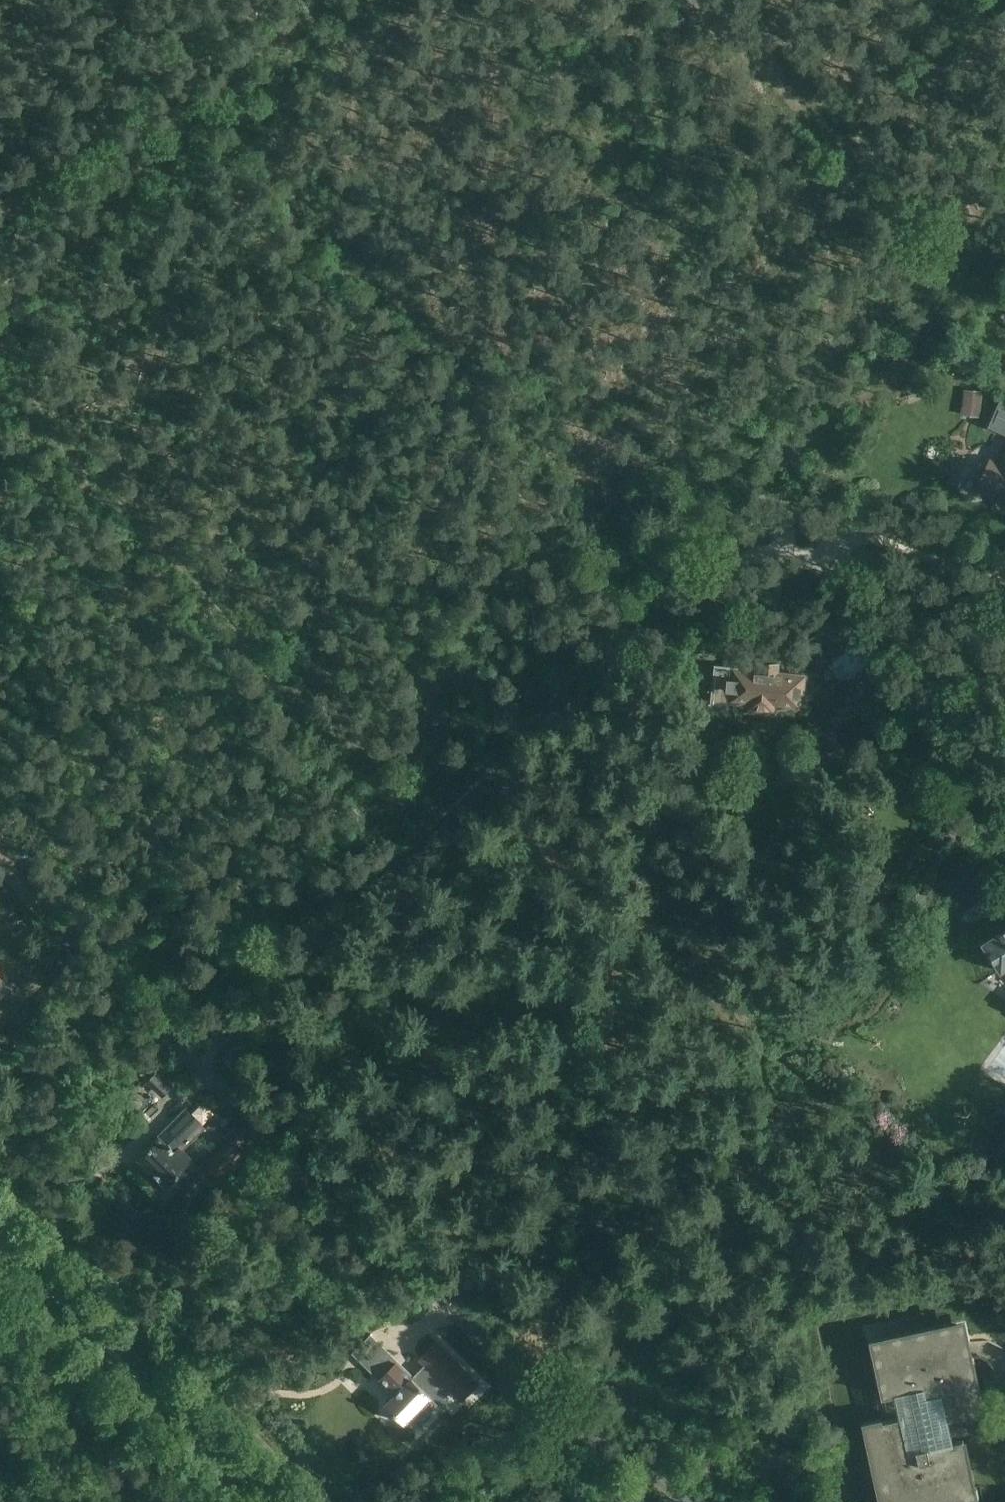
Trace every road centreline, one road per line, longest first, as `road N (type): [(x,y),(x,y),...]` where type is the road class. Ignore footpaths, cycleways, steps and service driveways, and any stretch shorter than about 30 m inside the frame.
road 1 (residential): [(675,1501),(618,1450),(527,1387),(0,868)]
road 2 (primary): [(263,1501),(0,1244)]

